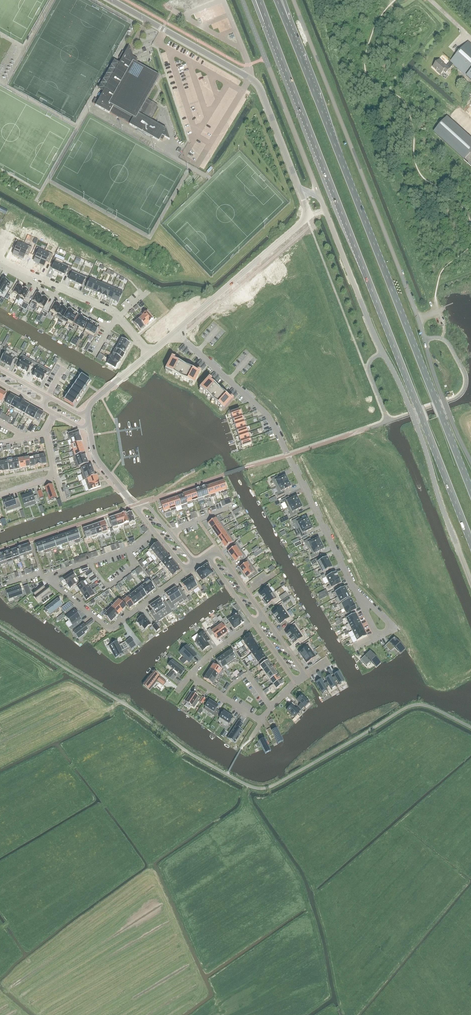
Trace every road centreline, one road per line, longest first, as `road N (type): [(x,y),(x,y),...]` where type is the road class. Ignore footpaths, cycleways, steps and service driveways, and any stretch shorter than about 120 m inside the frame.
road 1 (primary): [(270,34),(470,543)]
road 2 (primary): [(470,491),(287,23)]
road 3 (unclassified): [(470,462),(293,0)]
road 4 (unclassified): [(470,728),(414,705),(257,788),(190,753),(59,664)]
road 5 (unclassified): [(470,582),(416,425),(319,195)]
road 6 (residential): [(187,570),(110,630),(43,578),(134,547),(154,530)]
road 7 (unclassified): [(111,0),(259,85),(300,190)]
road 8 (residential): [(0,255),(114,309),(151,352)]
road 9 (residential): [(307,217),(175,331)]
road 10 (residential): [(289,455),(268,414),(175,331)]
road 11 (residential): [(289,455),(355,590)]
road 12 (residential): [(0,495),(55,476),(46,431),(55,413)]

